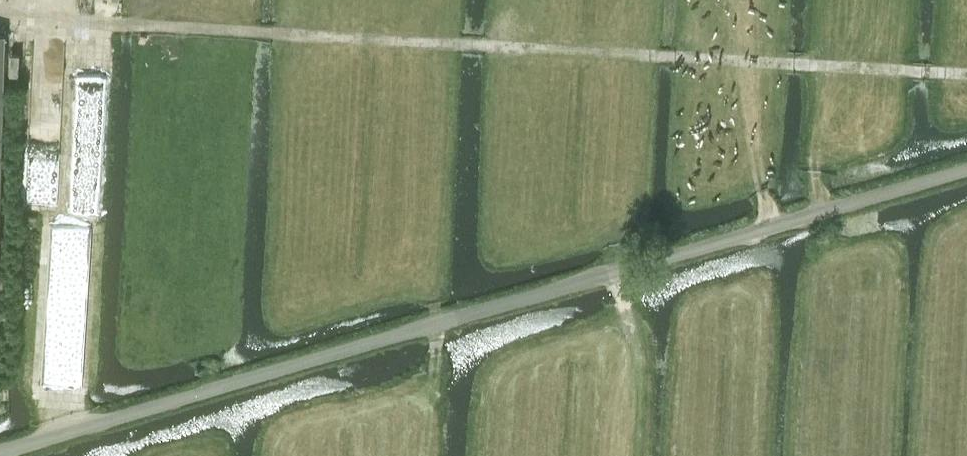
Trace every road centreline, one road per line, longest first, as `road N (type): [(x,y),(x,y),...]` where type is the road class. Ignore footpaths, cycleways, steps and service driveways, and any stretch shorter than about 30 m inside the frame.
road 1 (unclassified): [(0,452),(966,166)]
road 2 (track): [(0,17),(966,69)]

